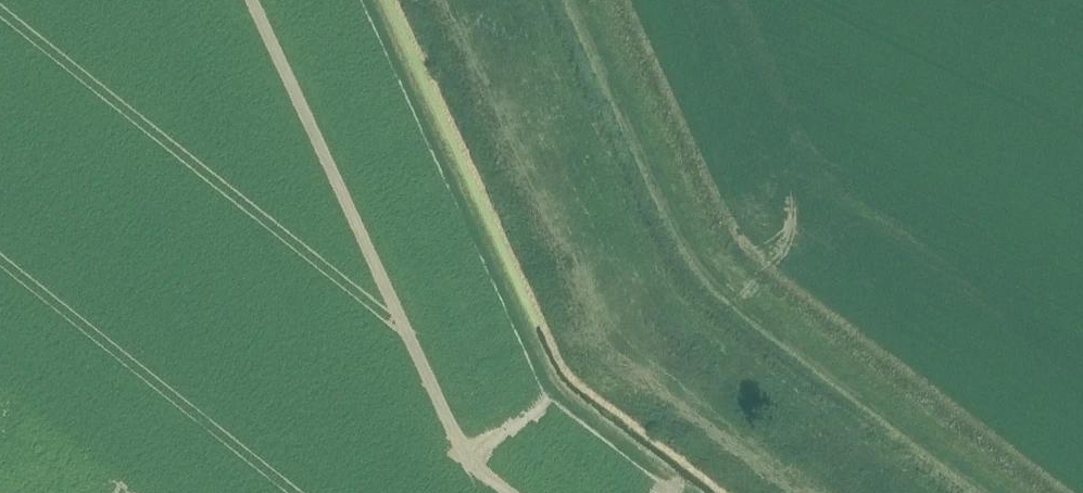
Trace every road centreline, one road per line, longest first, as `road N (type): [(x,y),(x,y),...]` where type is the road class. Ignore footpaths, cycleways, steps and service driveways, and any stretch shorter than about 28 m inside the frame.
road 1 (track): [(456,0),(617,351),(803,492)]

